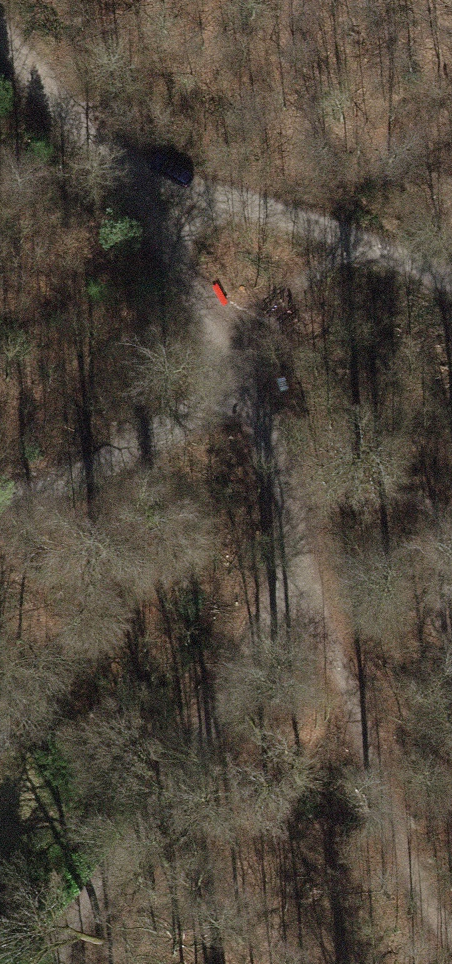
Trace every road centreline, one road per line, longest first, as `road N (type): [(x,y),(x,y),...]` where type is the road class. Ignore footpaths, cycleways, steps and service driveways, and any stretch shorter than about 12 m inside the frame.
road 1 (track): [(67,963),(79,918),(175,793),(305,561)]
road 2 (track): [(305,561),(222,342),(119,158)]
road 3 (track): [(451,280),(119,158)]
road 4 (track): [(222,342),(161,436),(101,465),(0,492)]
road 5 (track): [(119,158),(76,123),(0,25)]

